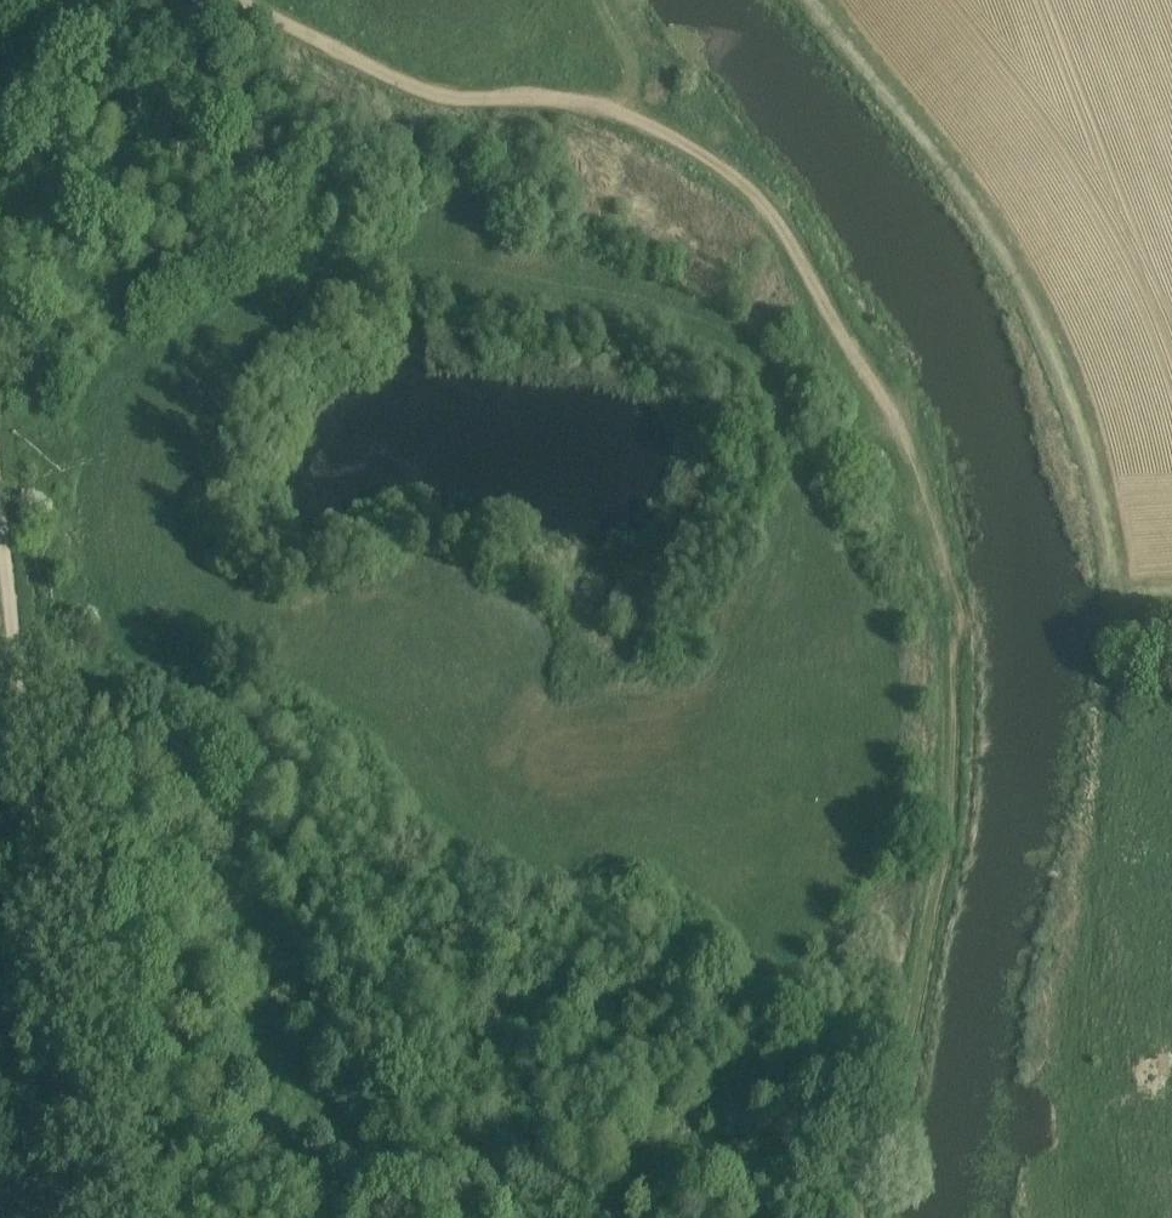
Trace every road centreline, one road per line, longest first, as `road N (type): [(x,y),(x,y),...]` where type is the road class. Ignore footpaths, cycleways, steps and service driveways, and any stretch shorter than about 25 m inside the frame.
road 1 (track): [(221,0),(443,94),(585,104),(659,134),(771,212),(905,446),(957,614)]
road 2 (track): [(87,1217),(59,1112),(0,614)]

